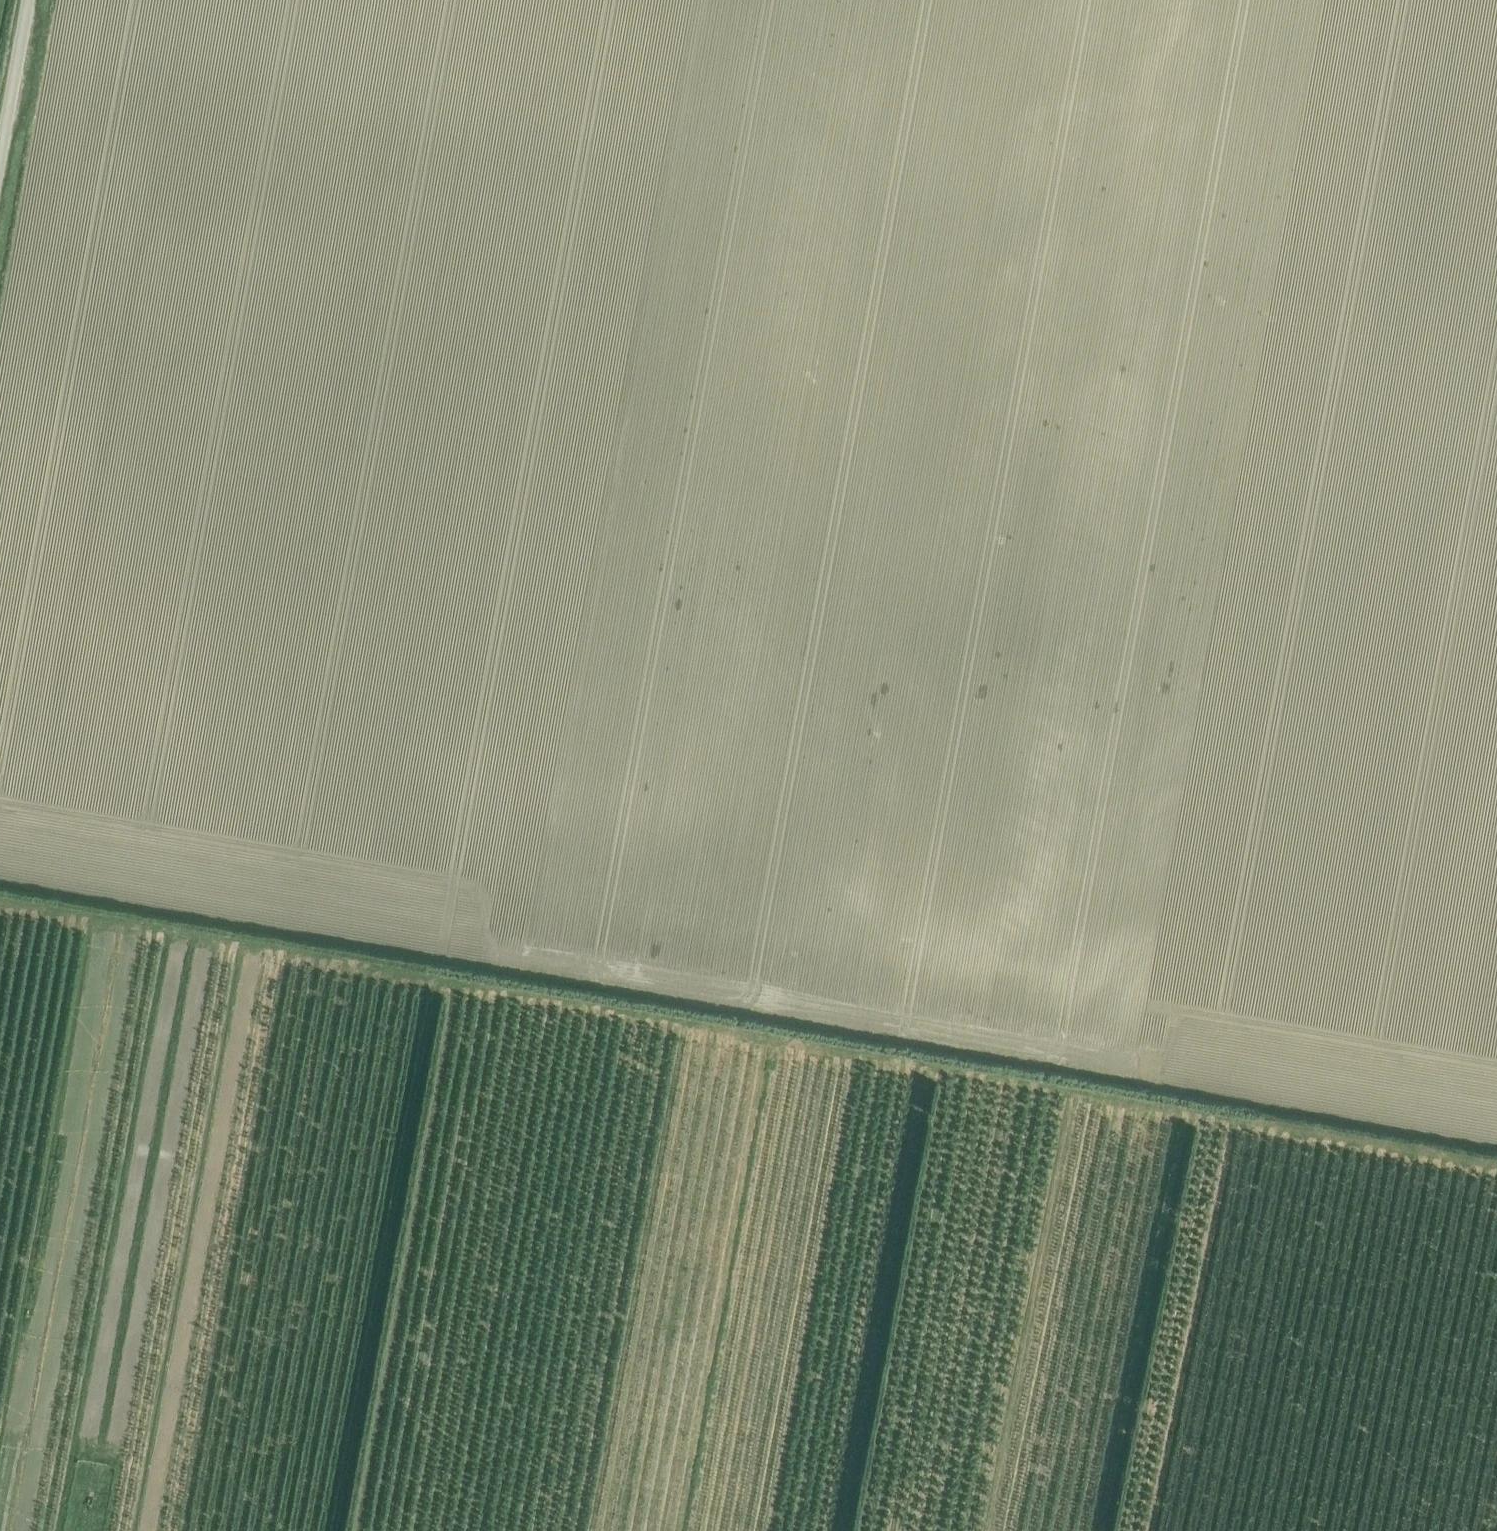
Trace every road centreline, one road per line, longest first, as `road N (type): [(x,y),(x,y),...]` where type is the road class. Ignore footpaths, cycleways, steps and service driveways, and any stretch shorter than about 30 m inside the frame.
road 1 (unclassified): [(0,165),(29,0)]

